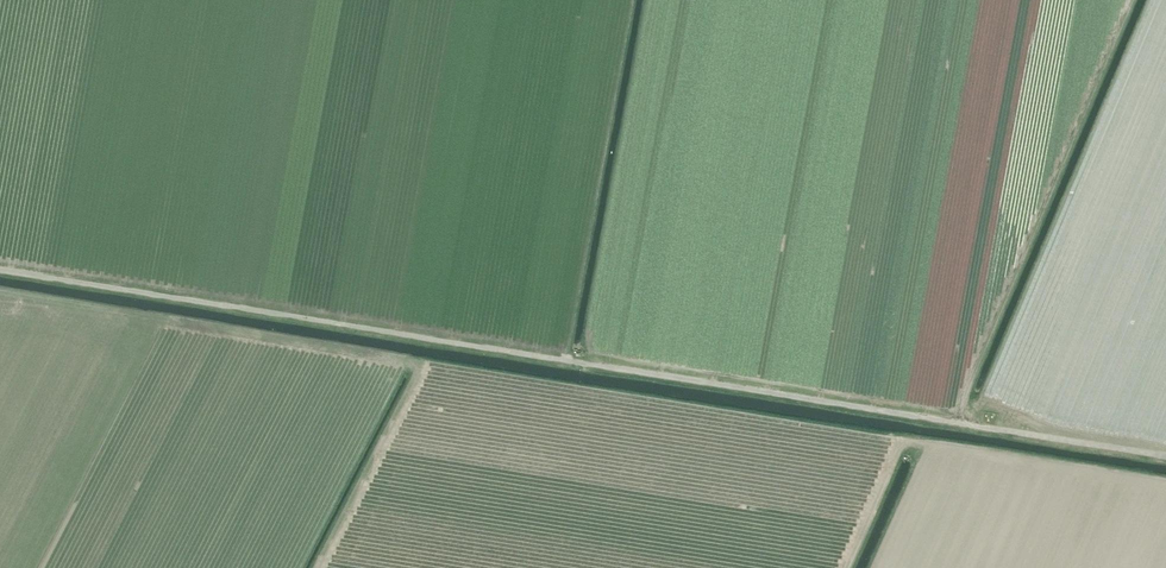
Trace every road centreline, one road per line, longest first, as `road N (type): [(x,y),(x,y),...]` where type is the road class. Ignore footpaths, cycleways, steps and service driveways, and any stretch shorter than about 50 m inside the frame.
road 1 (track): [(1165,457),(0,271)]

